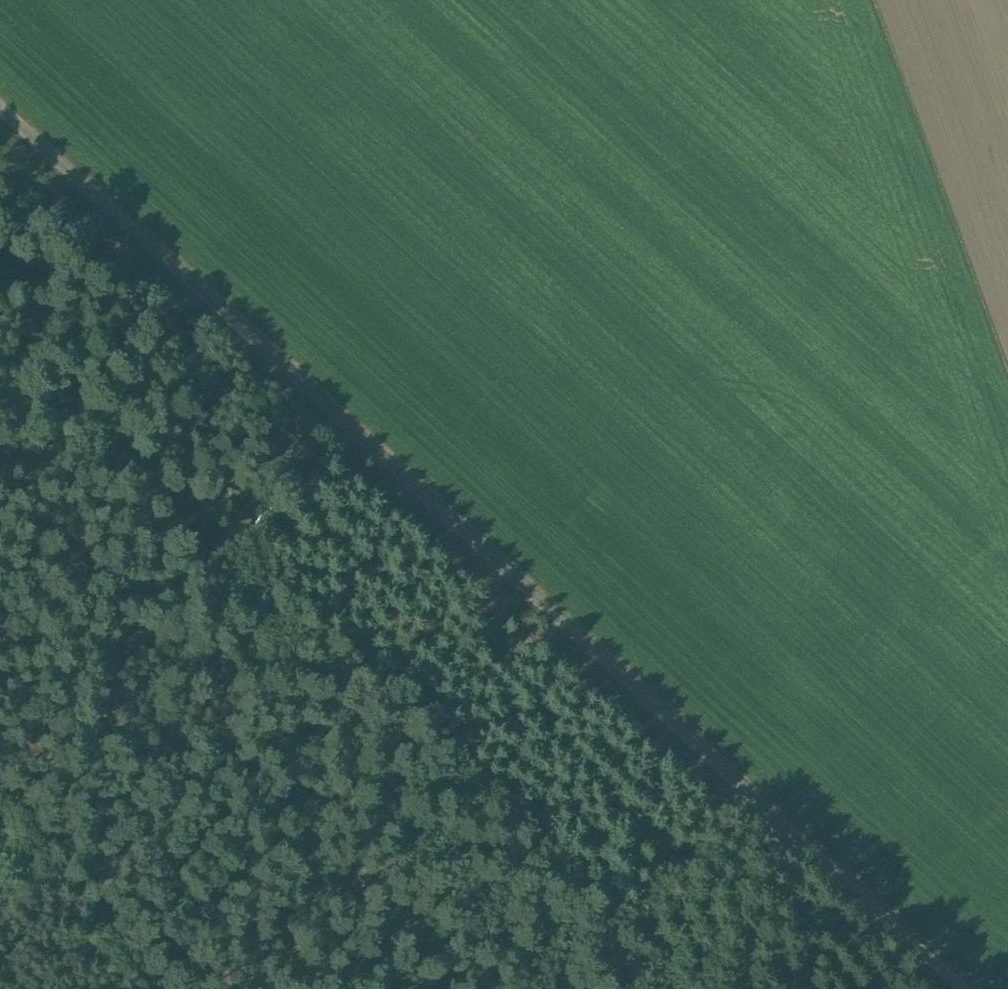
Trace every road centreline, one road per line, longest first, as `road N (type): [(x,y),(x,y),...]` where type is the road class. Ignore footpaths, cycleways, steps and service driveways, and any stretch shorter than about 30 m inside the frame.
road 1 (unclassified): [(0,109),(959,988)]

